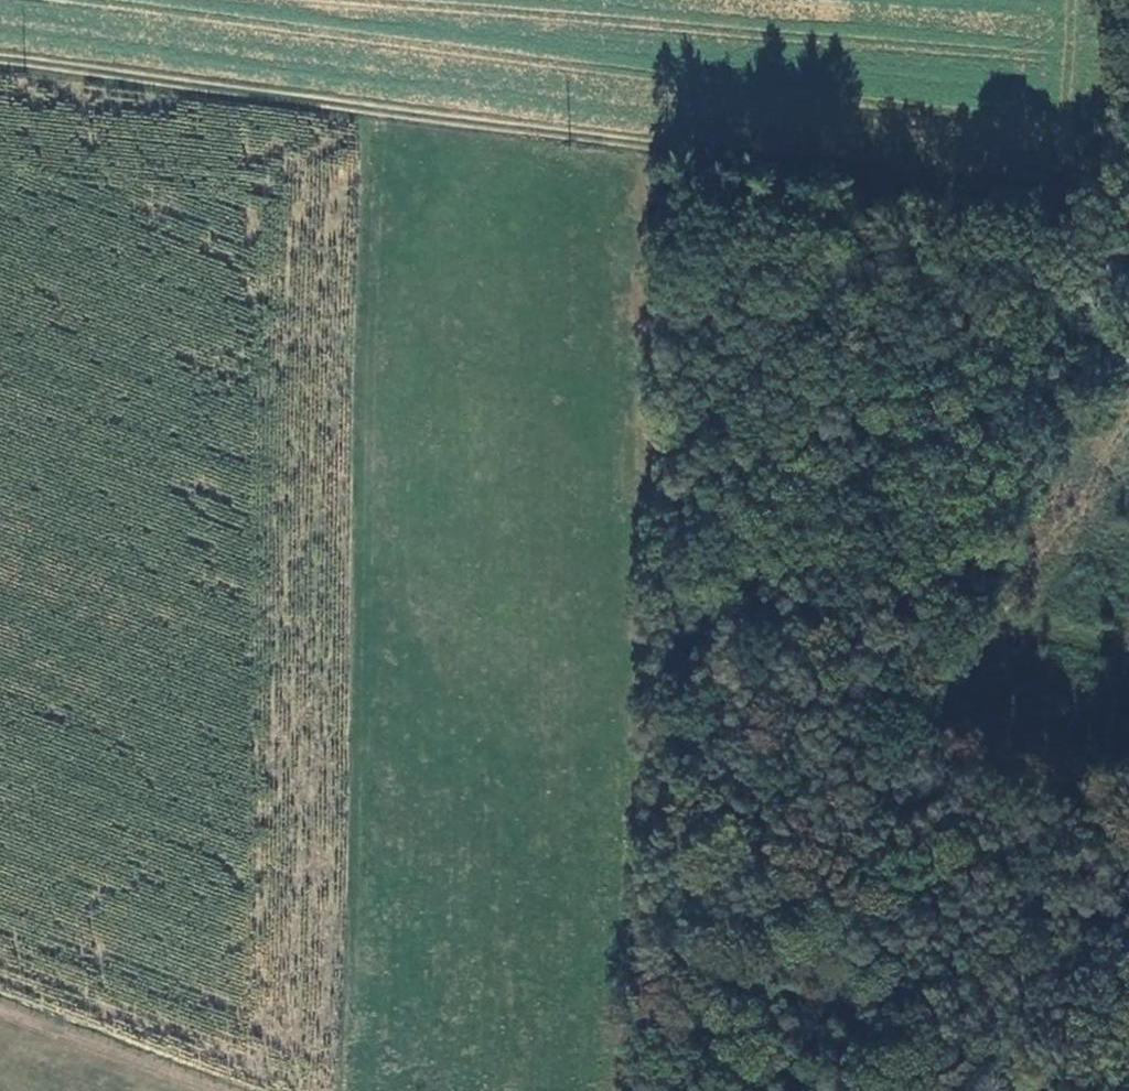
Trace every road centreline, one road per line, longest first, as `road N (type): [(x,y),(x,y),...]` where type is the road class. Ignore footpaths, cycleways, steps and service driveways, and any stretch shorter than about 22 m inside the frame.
road 1 (track): [(0,64),(1123,172)]

